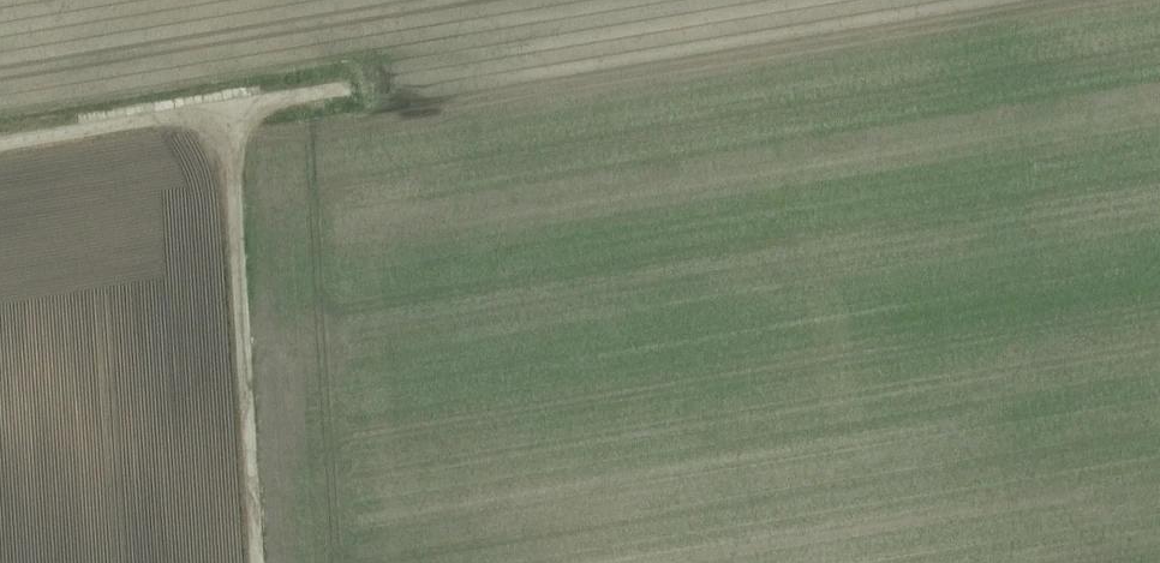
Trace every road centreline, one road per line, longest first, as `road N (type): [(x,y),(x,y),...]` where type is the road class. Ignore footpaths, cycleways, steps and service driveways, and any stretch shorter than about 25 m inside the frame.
road 1 (track): [(0,146),(228,109),(260,562)]

